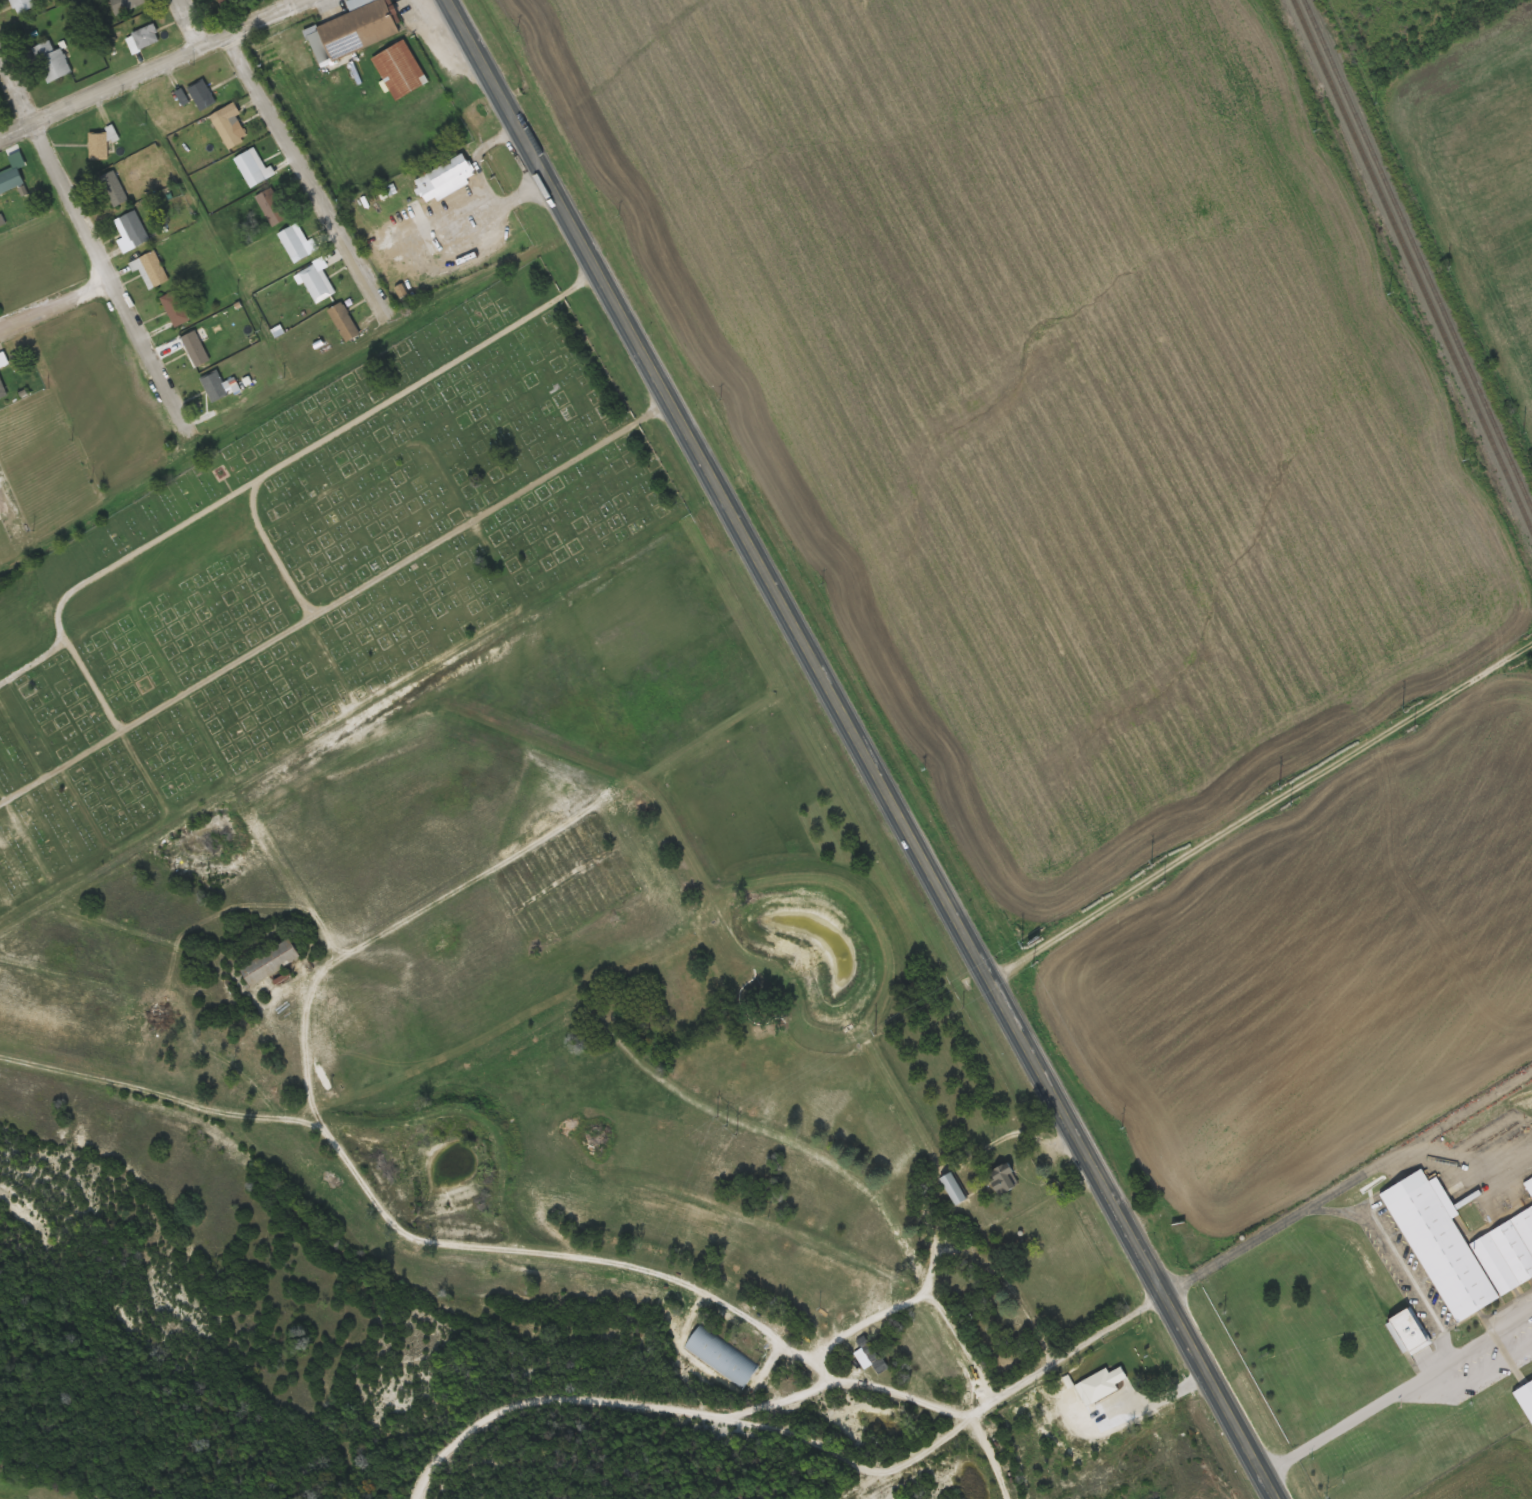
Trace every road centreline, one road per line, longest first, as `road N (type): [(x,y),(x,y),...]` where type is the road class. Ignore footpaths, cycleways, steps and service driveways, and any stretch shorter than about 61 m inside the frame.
road 1 (trunk): [(1277,1498),(725,502)]
road 2 (trunk): [(725,502),(446,0)]
road 3 (residential): [(185,430),(102,290),(0,68)]
road 4 (residential): [(0,131),(302,0)]
road 5 (residential): [(225,35),(385,319)]

